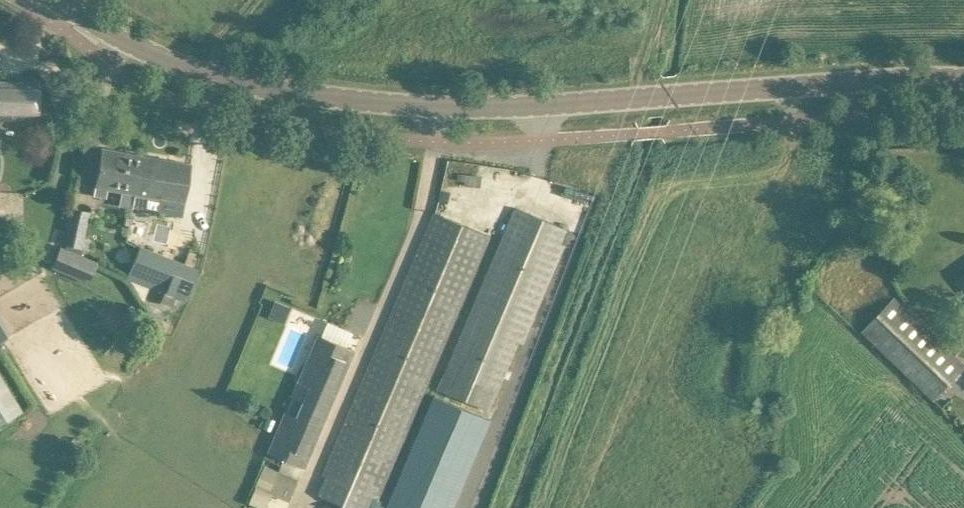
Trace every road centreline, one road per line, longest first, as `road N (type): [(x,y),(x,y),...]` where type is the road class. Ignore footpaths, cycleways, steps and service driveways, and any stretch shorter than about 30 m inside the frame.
road 1 (tertiary): [(648,96),(477,108),(360,102),(231,81),(142,48),(67,0)]
road 2 (track): [(640,60),(306,52),(230,36)]
road 3 (tertiary): [(648,96),(963,77)]

